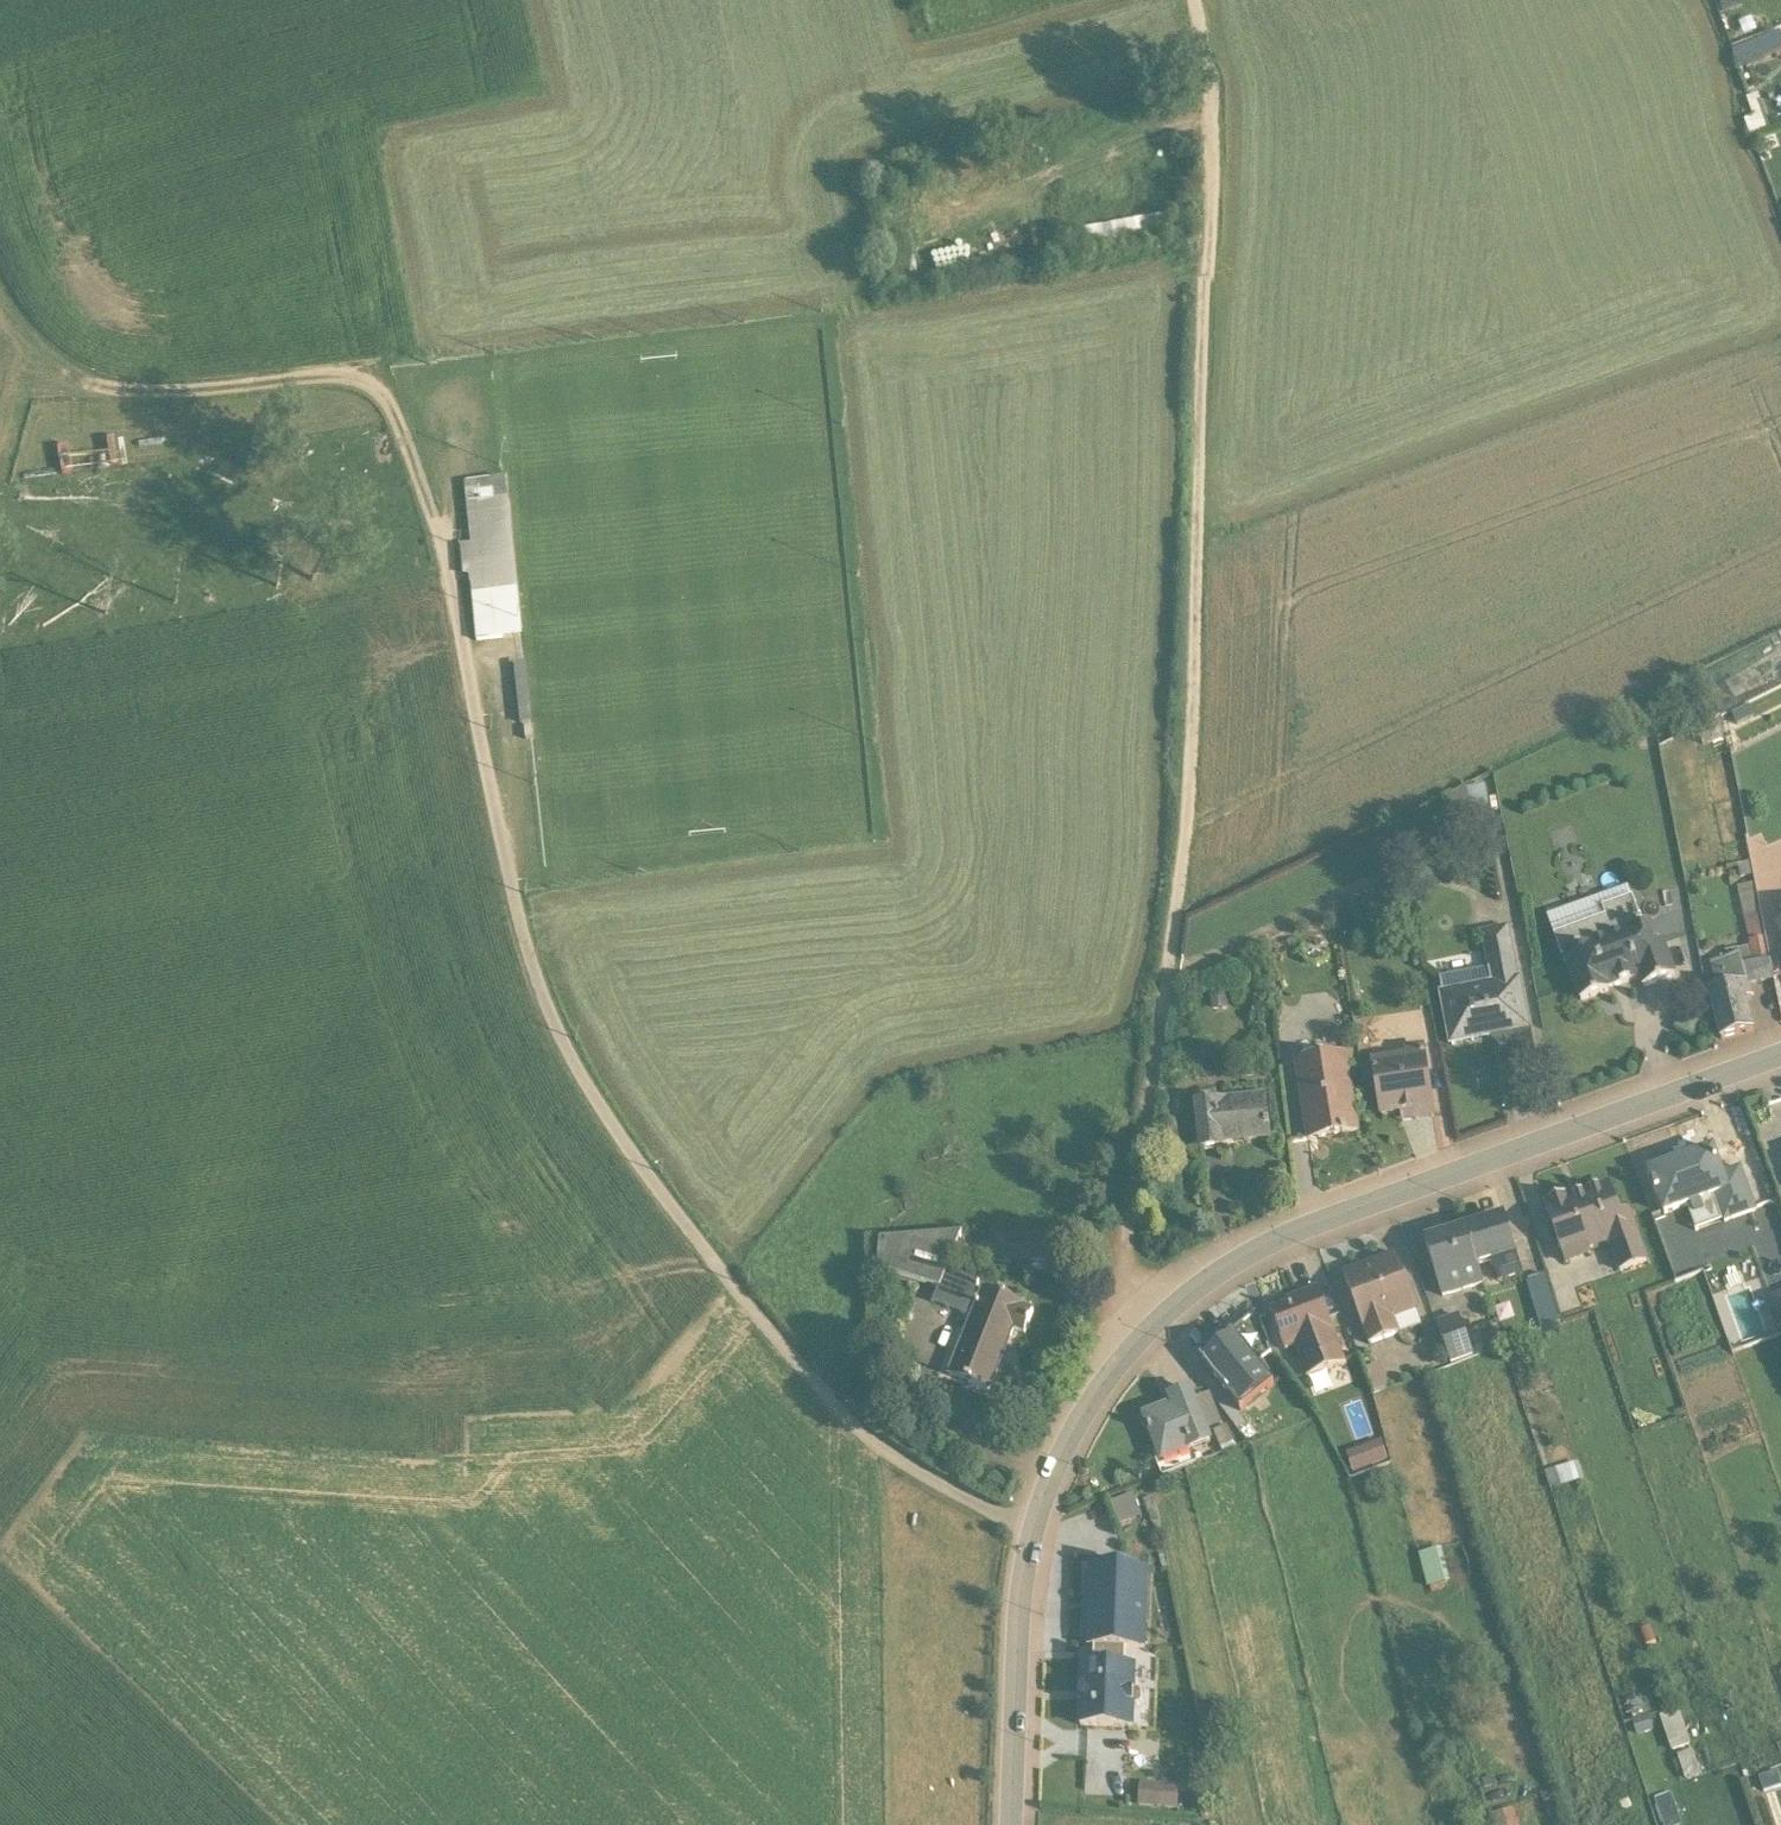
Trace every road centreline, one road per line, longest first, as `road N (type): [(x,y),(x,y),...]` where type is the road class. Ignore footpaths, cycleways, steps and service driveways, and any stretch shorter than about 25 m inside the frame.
road 1 (track): [(1191,0),(1218,146),(1207,224),(1196,741),(1179,913),(1128,1226),(1128,1263),(1161,1331)]
road 2 (unclassified): [(1032,1538),(889,1460),(843,1419),(709,1269),(598,1119),(562,1056),(513,915),(434,533)]
road 3 (residential): [(1032,1538),(1099,1400),(1161,1331),(1269,1252),(1780,1063)]
road 4 (track): [(0,304),(12,332),(57,375),(110,398),(354,388),(383,408),(434,533)]
road 5 (residential): [(1011,1824),(1018,1640),(1032,1538)]

